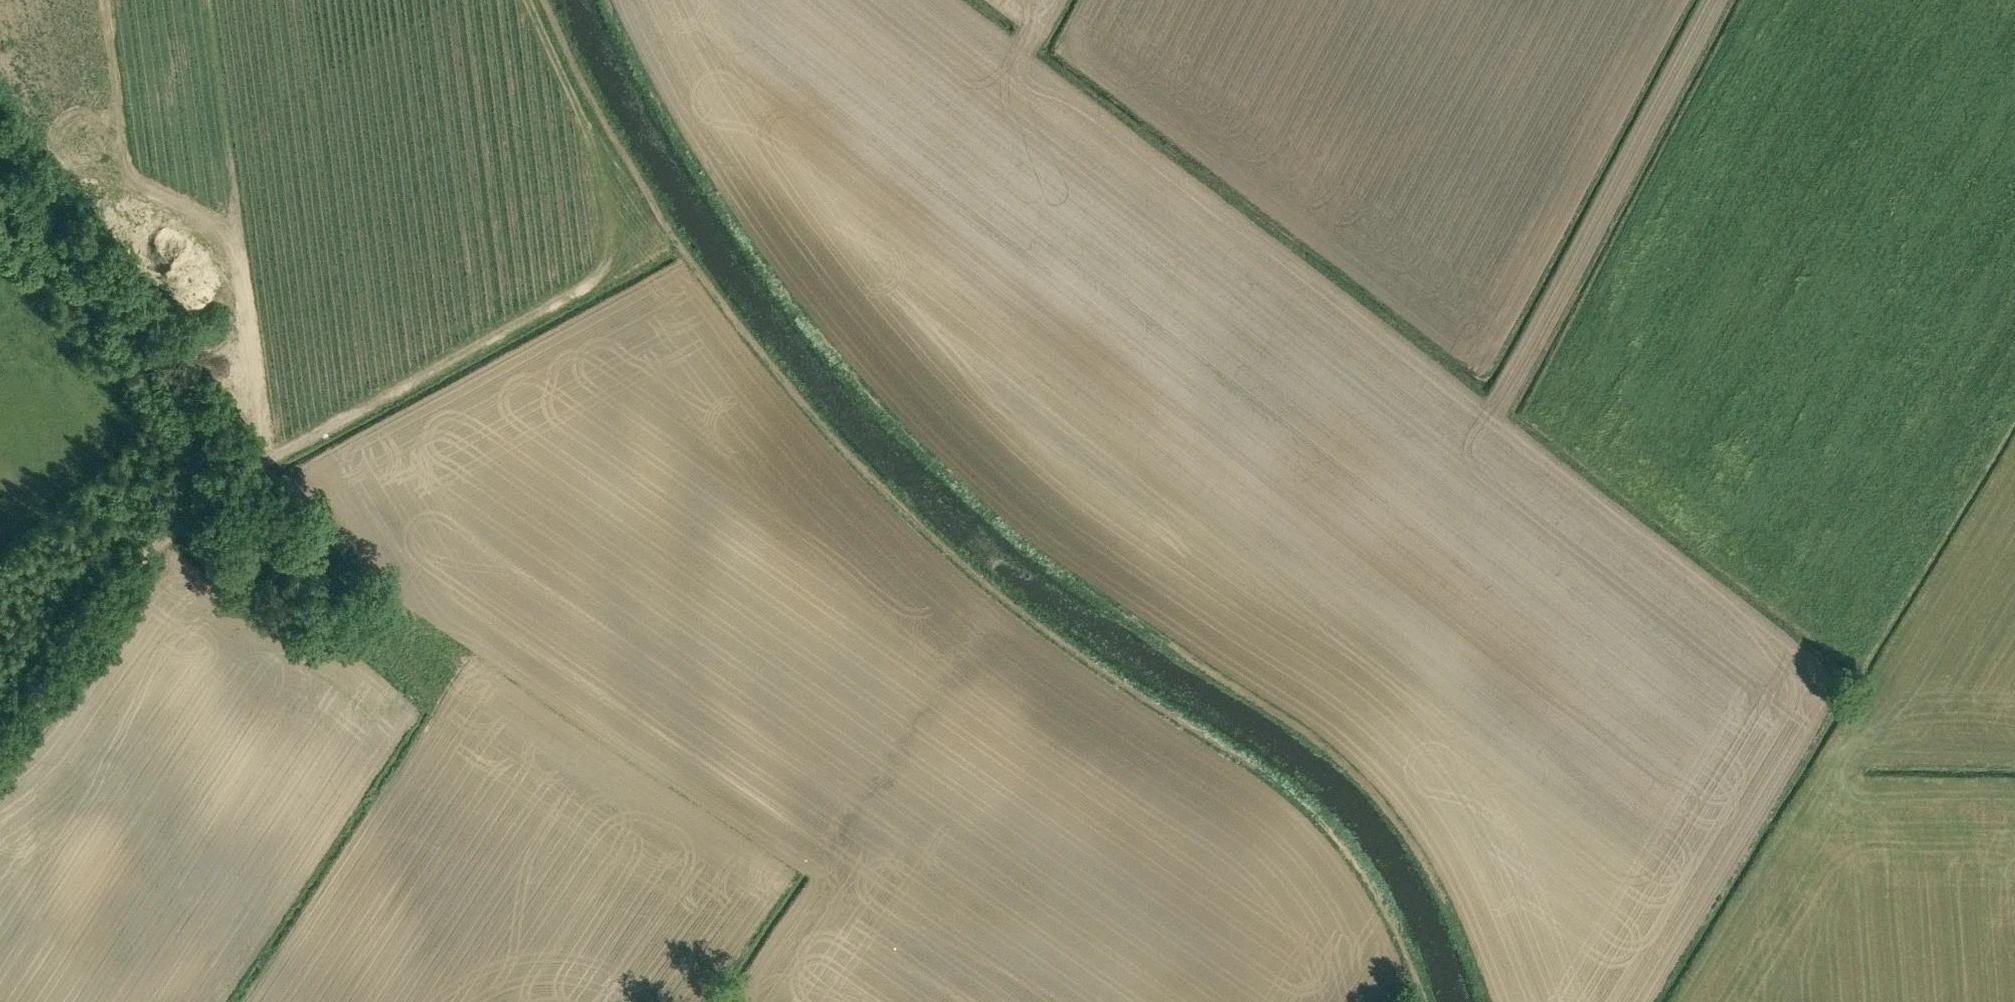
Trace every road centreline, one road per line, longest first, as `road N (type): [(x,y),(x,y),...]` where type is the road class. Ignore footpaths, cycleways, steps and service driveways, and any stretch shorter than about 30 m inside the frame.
road 1 (track): [(683,225),(234,476),(165,532),(40,713),(0,742)]
road 2 (track): [(1504,405),(1717,0)]

